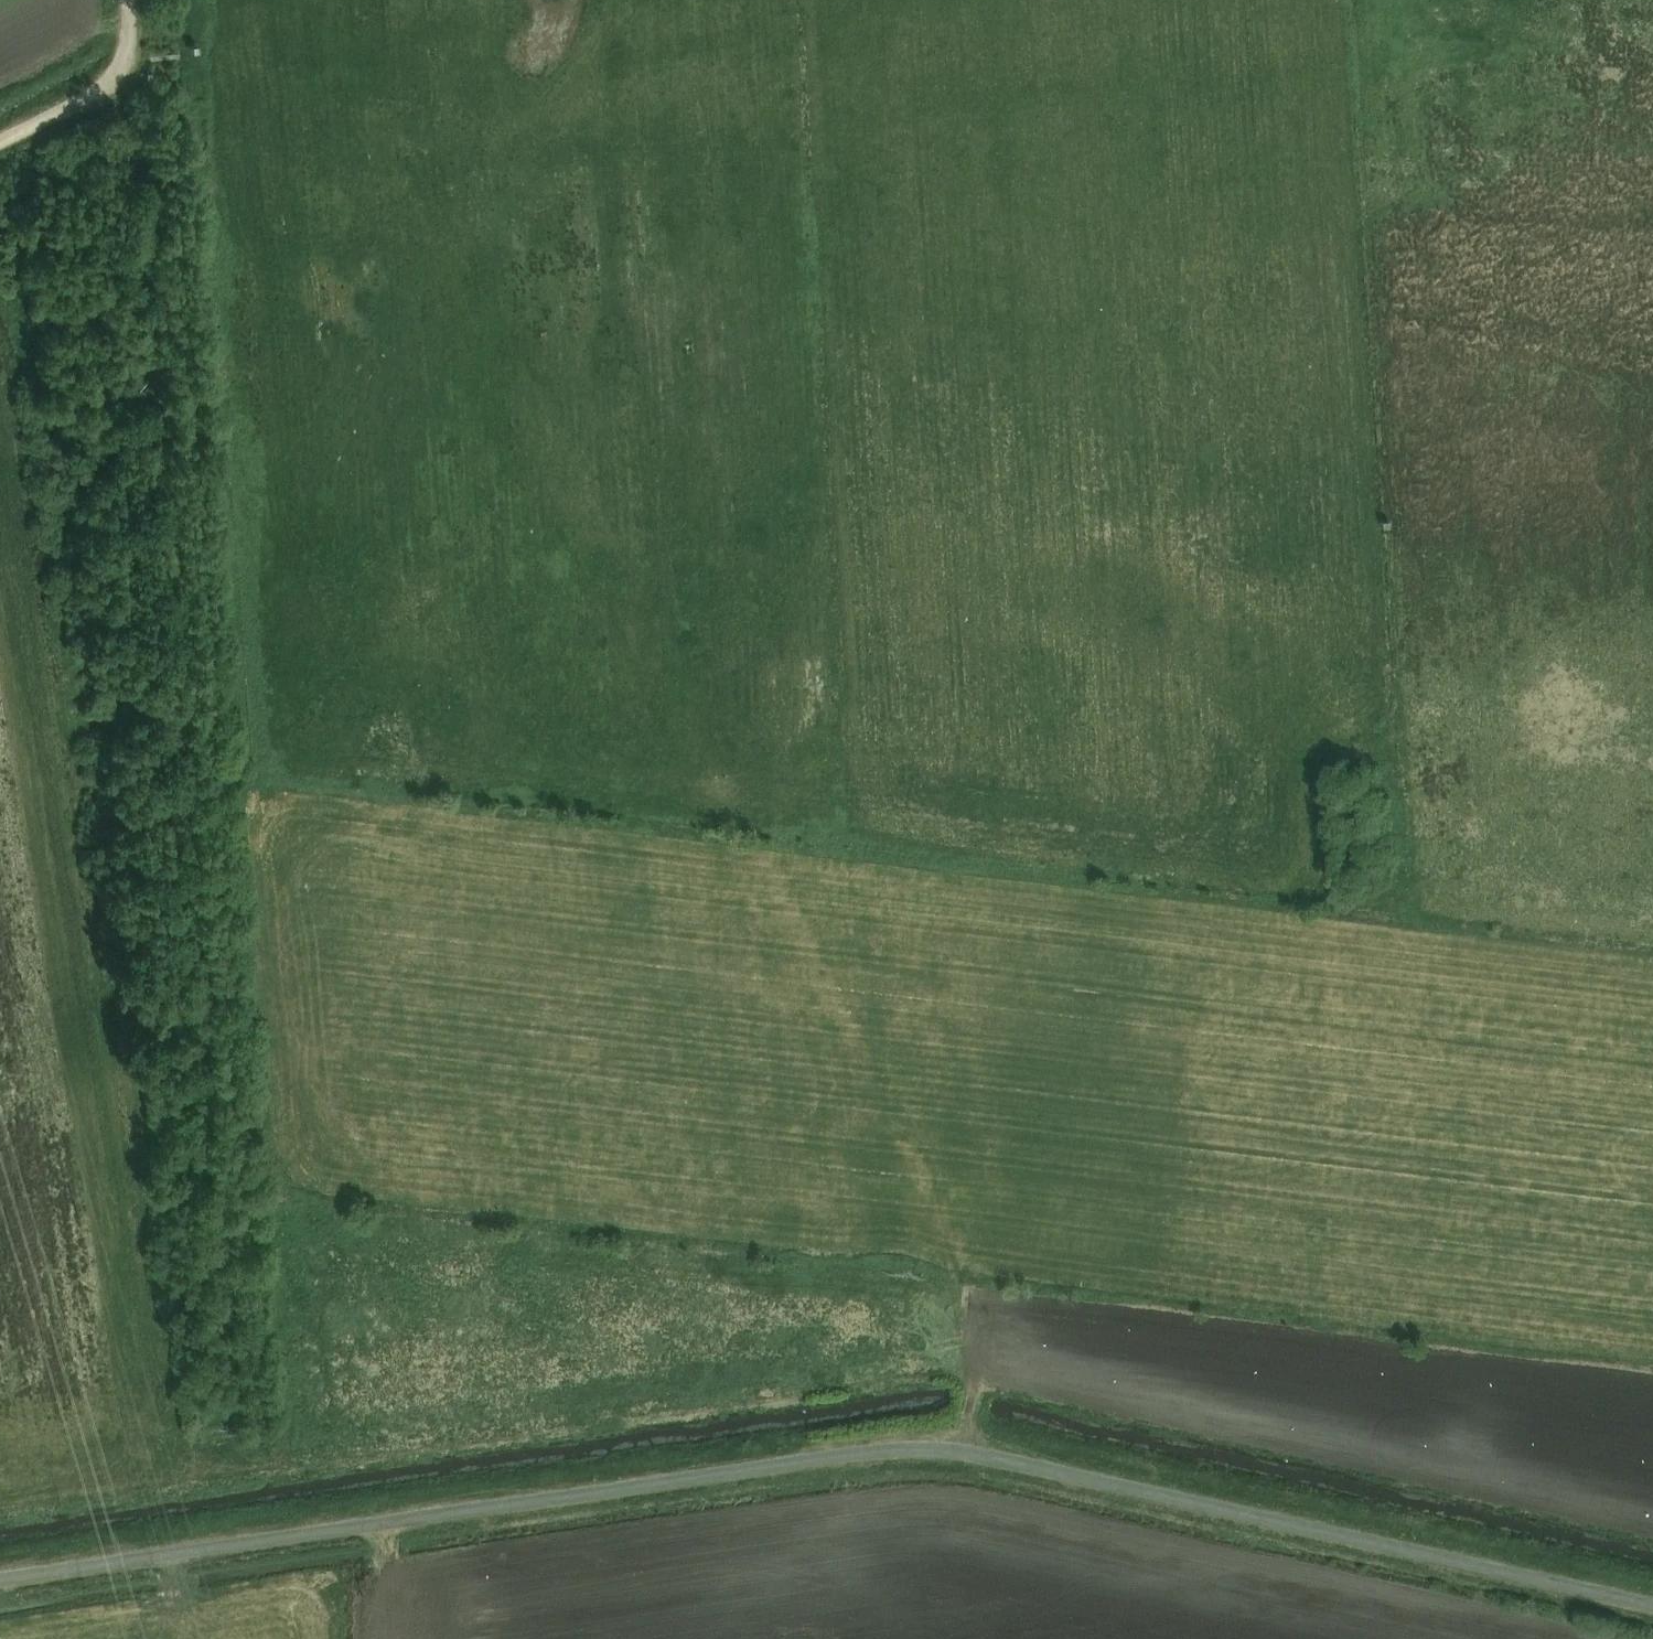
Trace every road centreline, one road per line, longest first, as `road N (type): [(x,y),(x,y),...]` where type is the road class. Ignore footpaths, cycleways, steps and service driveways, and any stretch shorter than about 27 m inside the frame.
road 1 (track): [(1652,1610),(990,1460),(884,1448),(0,1578)]
road 2 (track): [(0,144),(111,81),(127,54),(129,0)]

